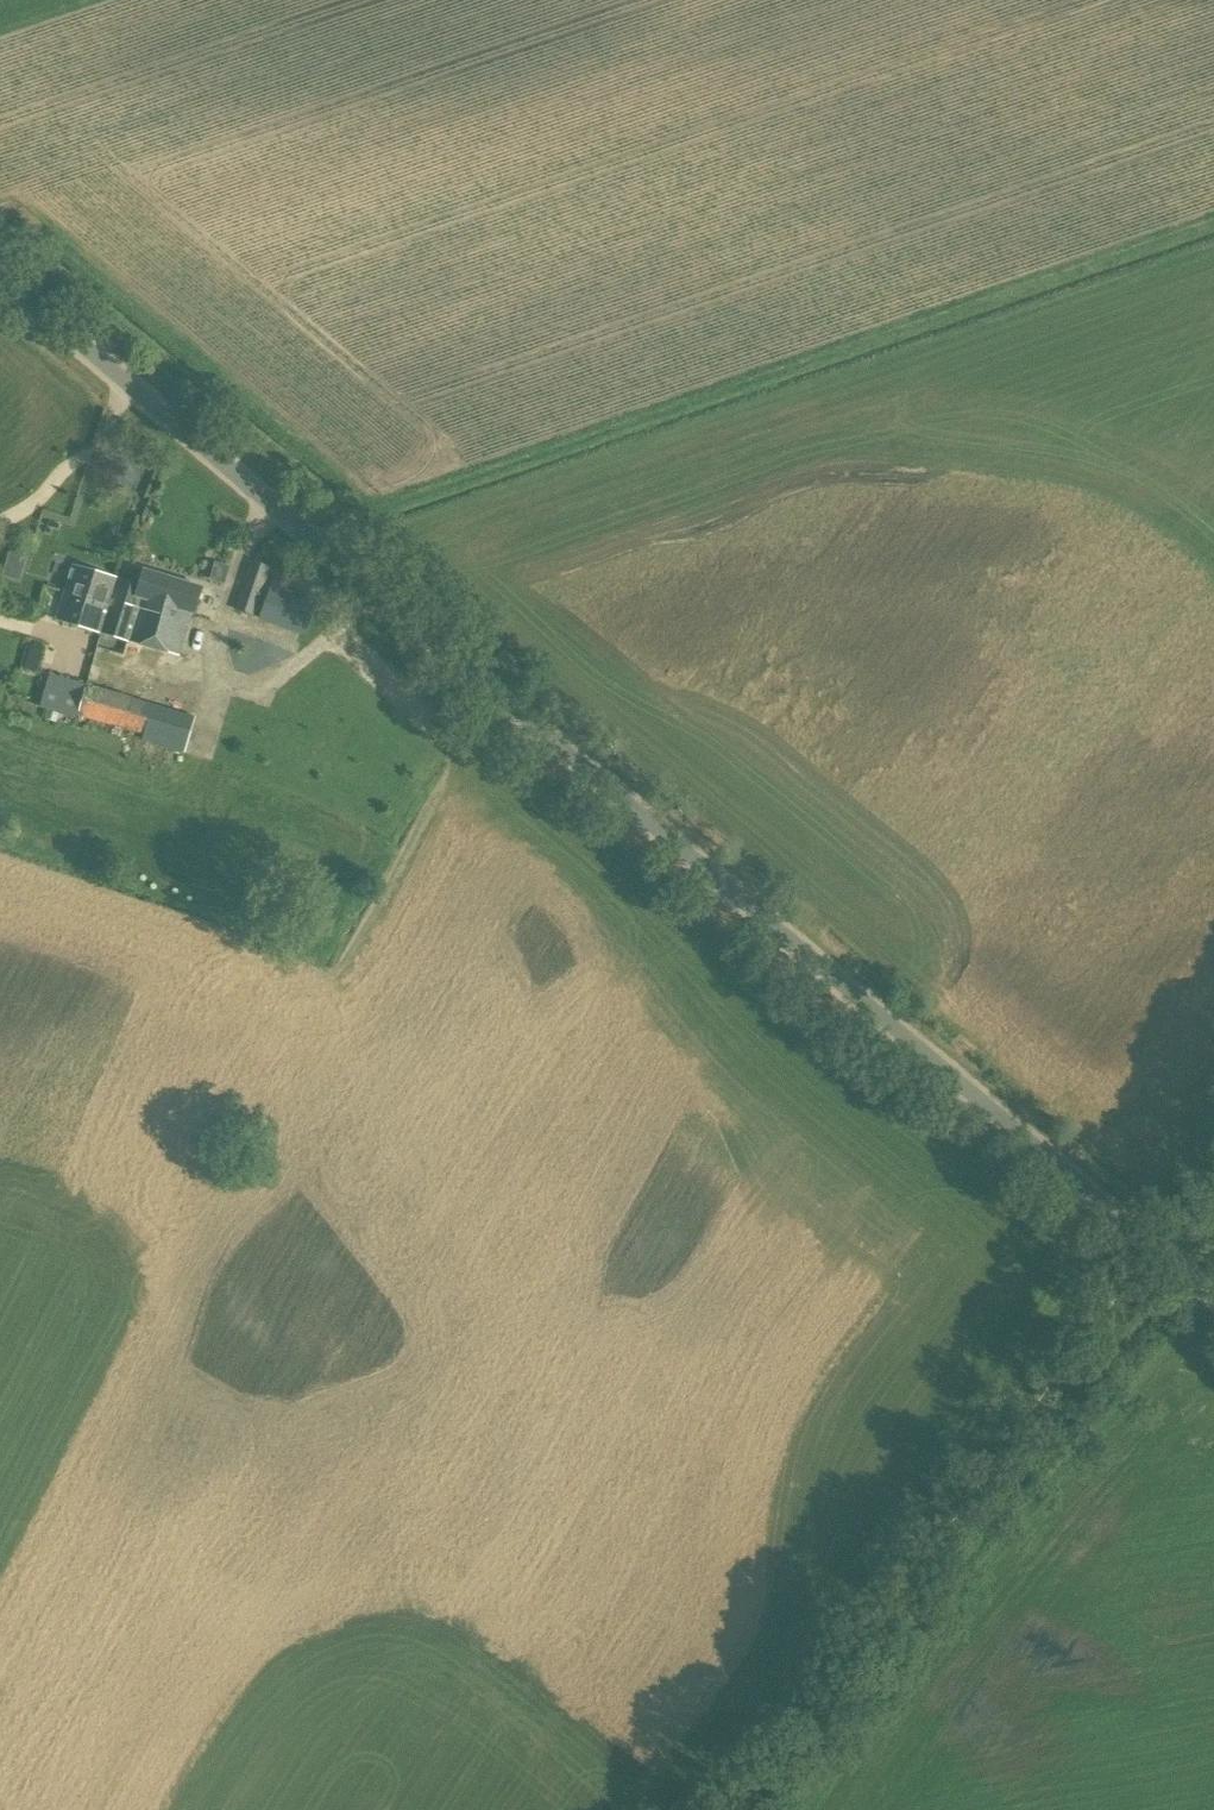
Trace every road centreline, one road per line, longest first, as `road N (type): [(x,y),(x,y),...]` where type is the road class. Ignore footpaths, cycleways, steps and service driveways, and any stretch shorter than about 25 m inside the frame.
road 1 (unclassified): [(1213,1288),(0,276)]

